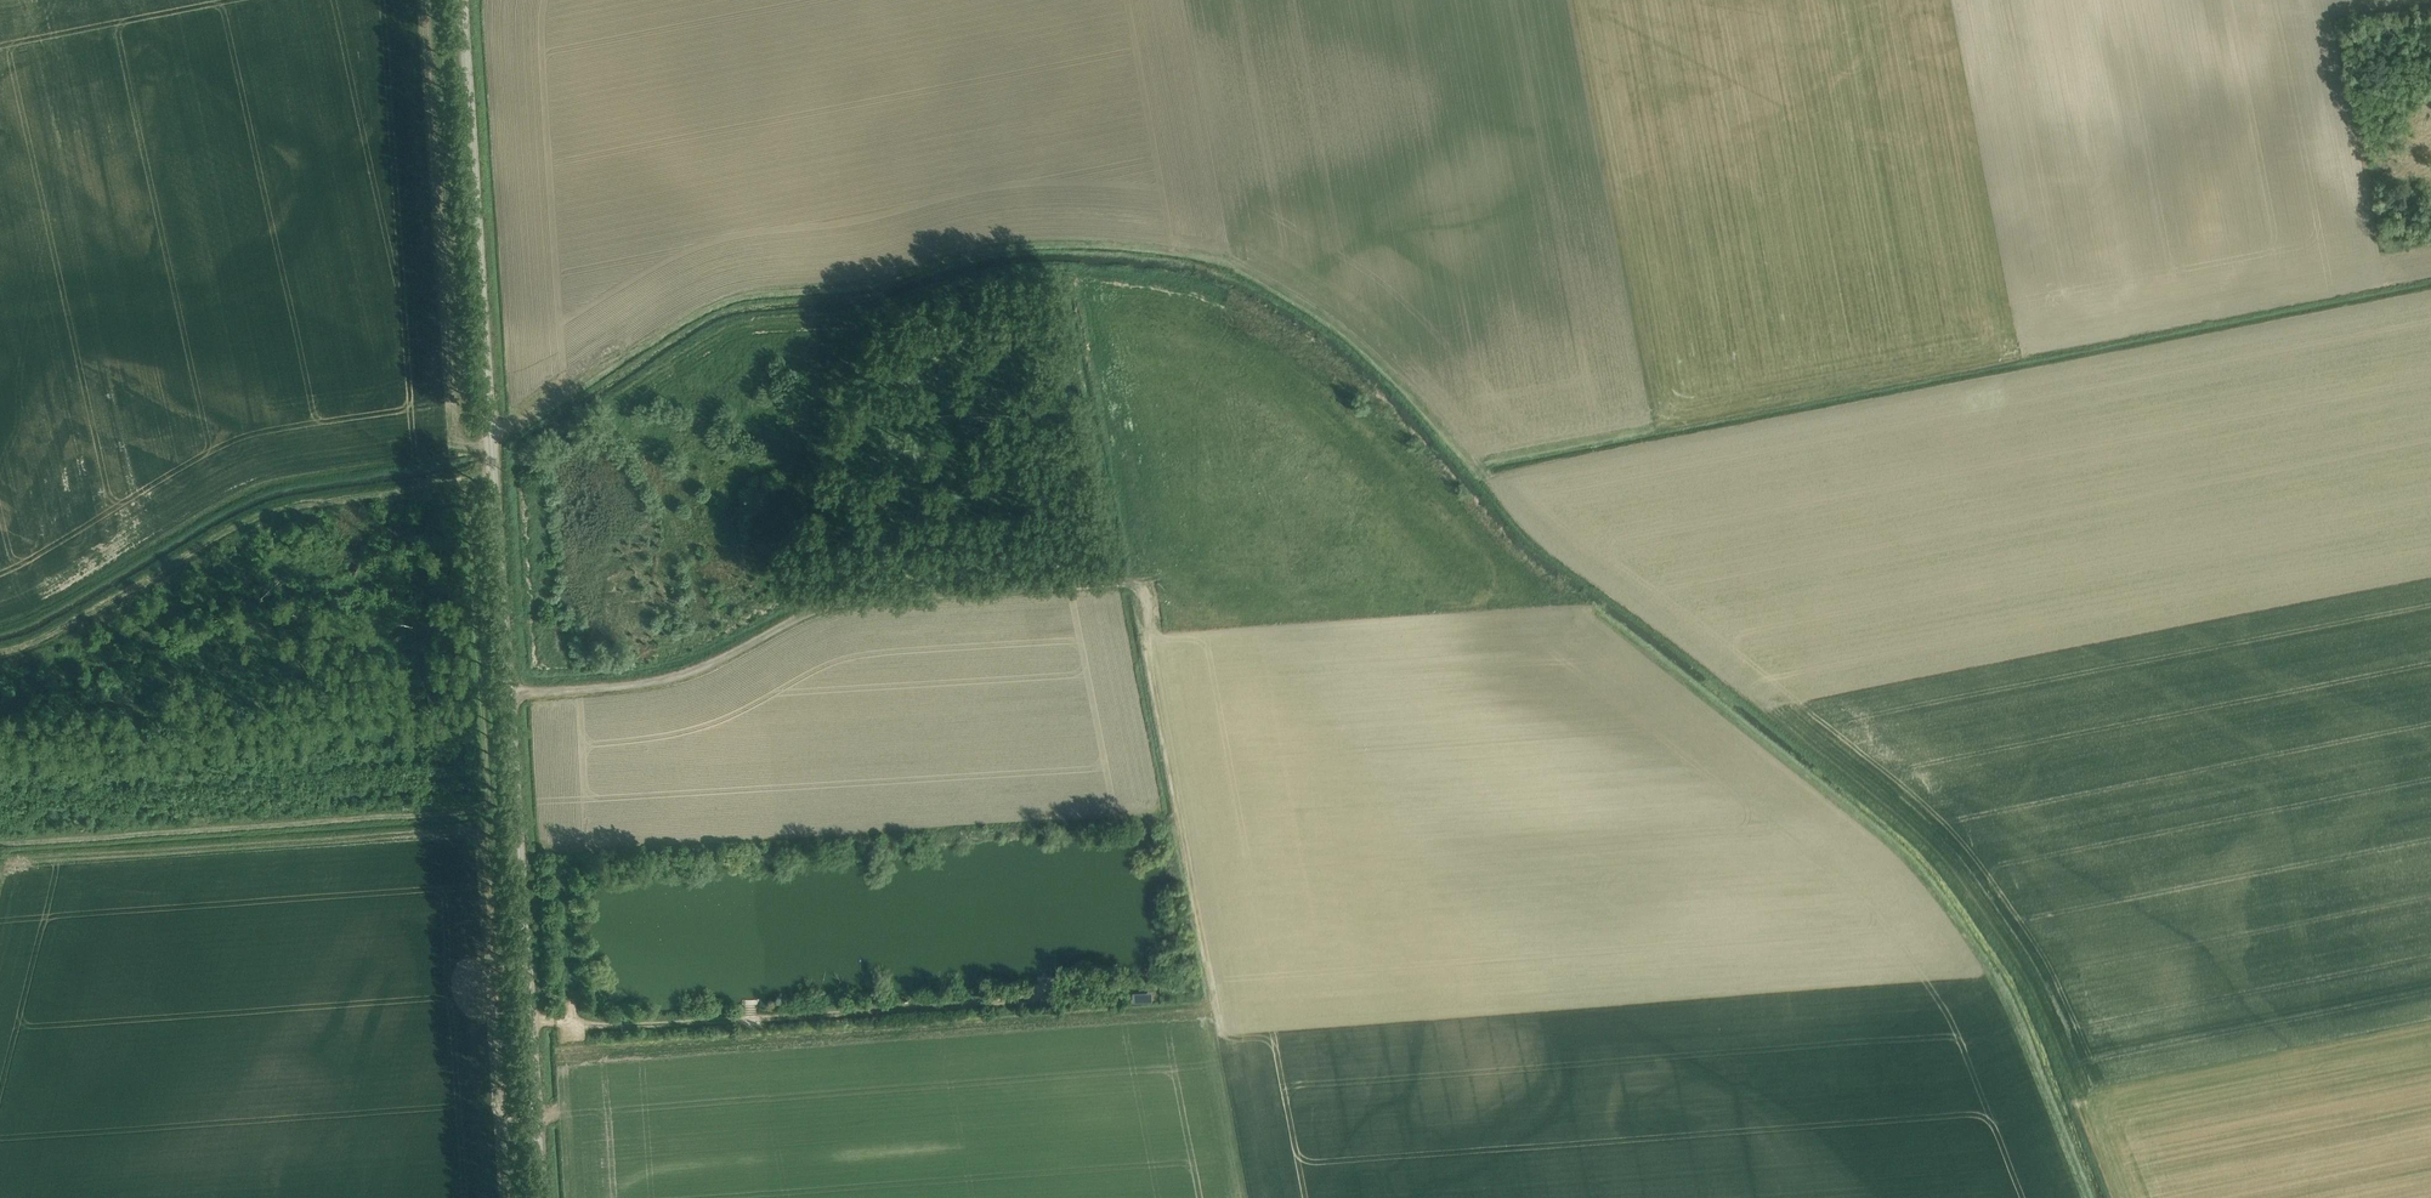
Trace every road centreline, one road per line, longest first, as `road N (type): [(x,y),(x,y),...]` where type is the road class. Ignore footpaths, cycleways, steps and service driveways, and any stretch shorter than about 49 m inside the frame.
road 1 (unclassified): [(543,1197),(464,0)]
road 2 (track): [(509,687),(666,675),(848,597),(1123,581),(1137,588),(1213,994)]
road 3 (track): [(1036,1001),(580,1023)]

